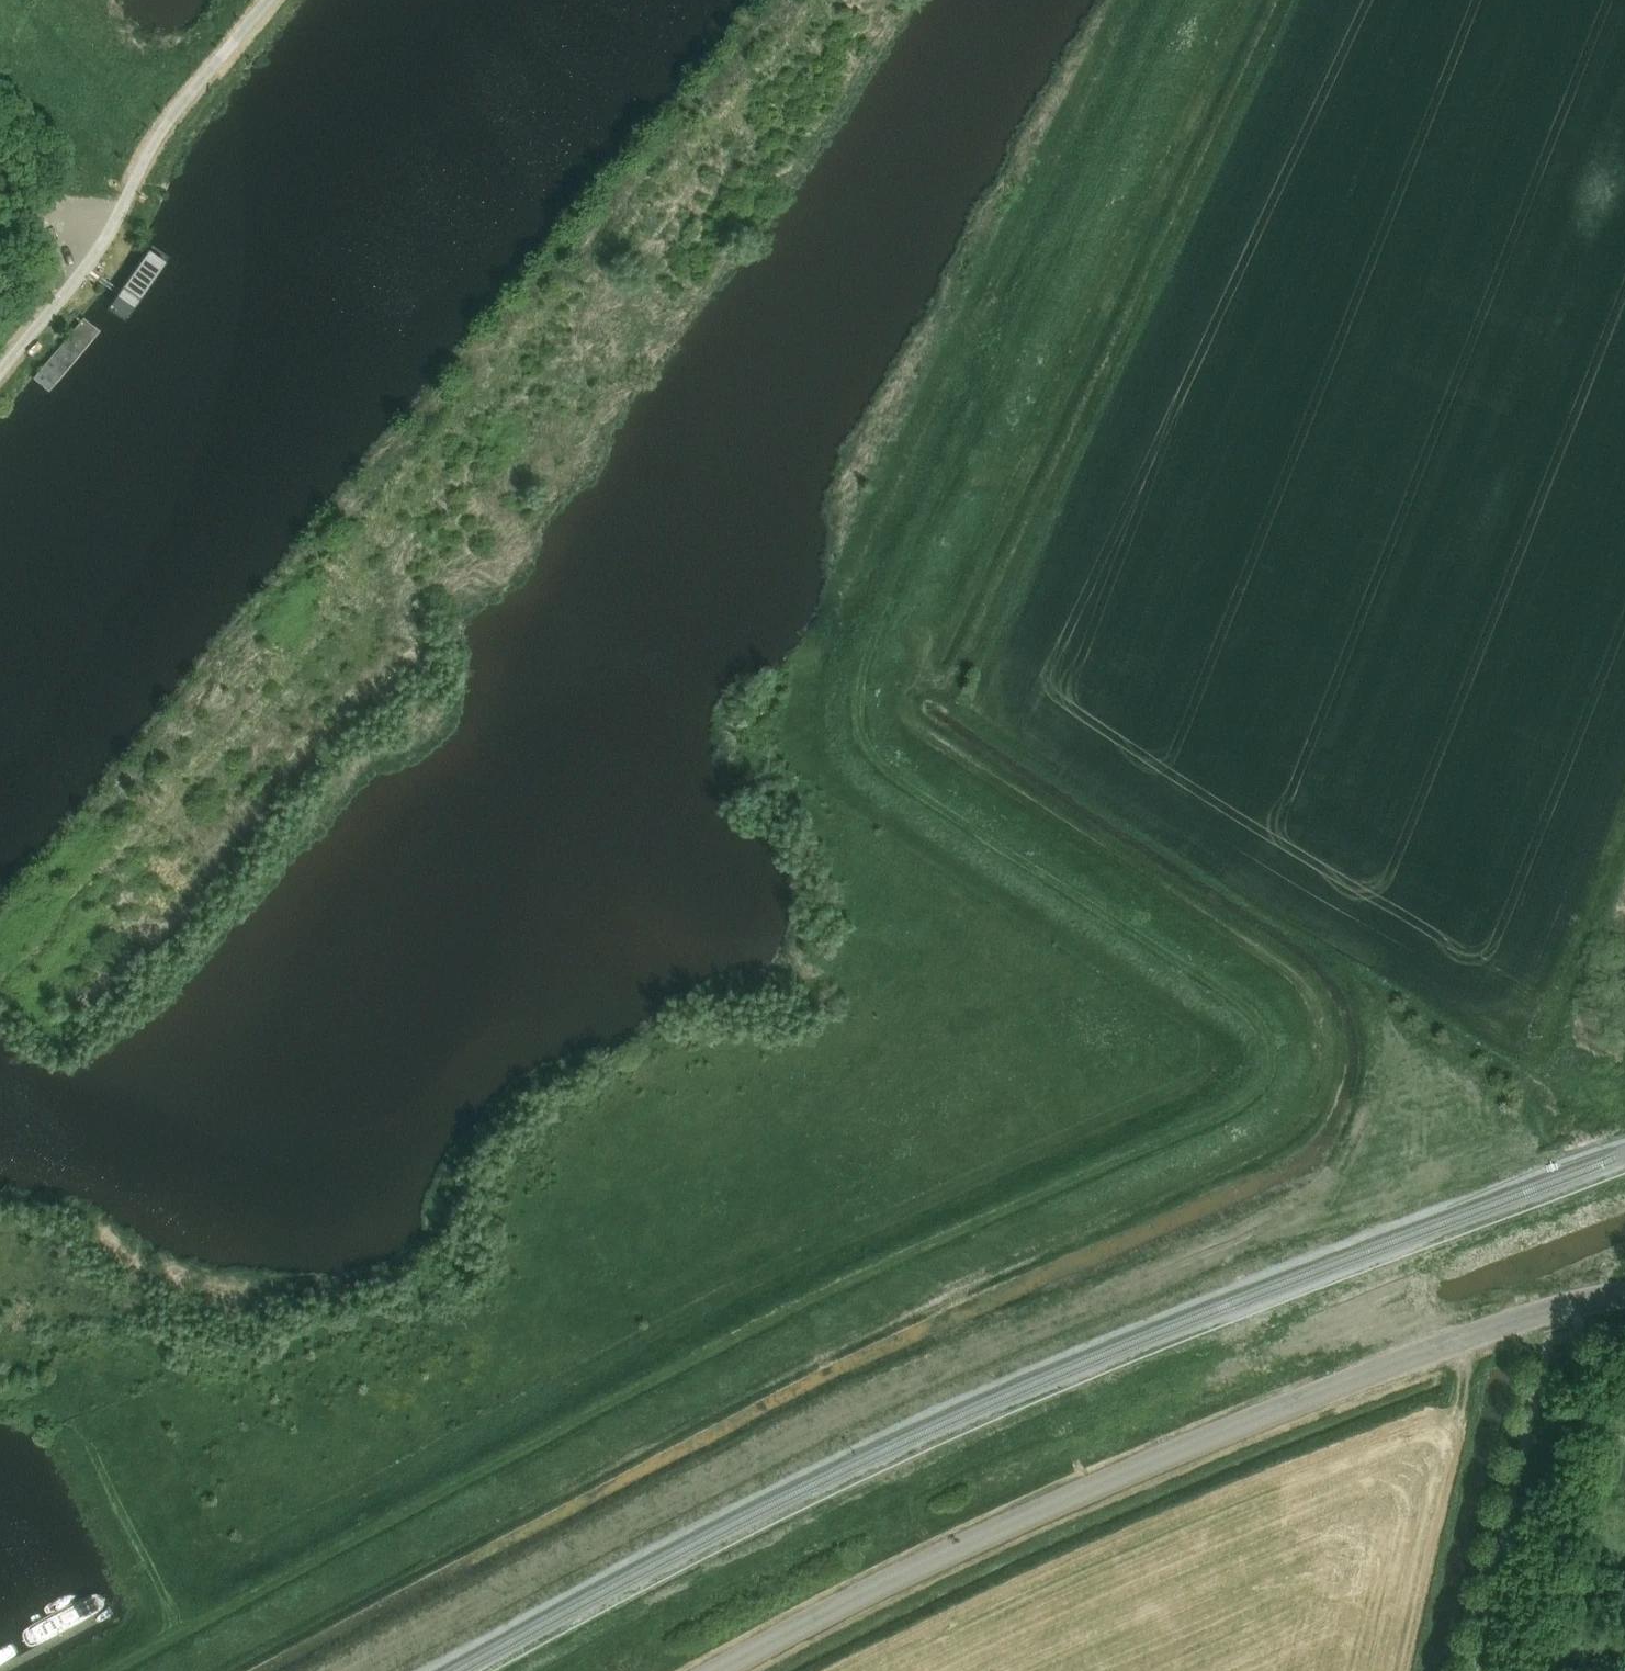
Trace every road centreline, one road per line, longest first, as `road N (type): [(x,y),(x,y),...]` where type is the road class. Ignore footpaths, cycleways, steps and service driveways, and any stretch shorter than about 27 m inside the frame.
road 1 (secondary): [(720,1670),(1037,1514),(1193,1447),(1486,1329),(1624,1292)]
road 2 (residential): [(0,372),(106,236),(165,122),(270,0)]

